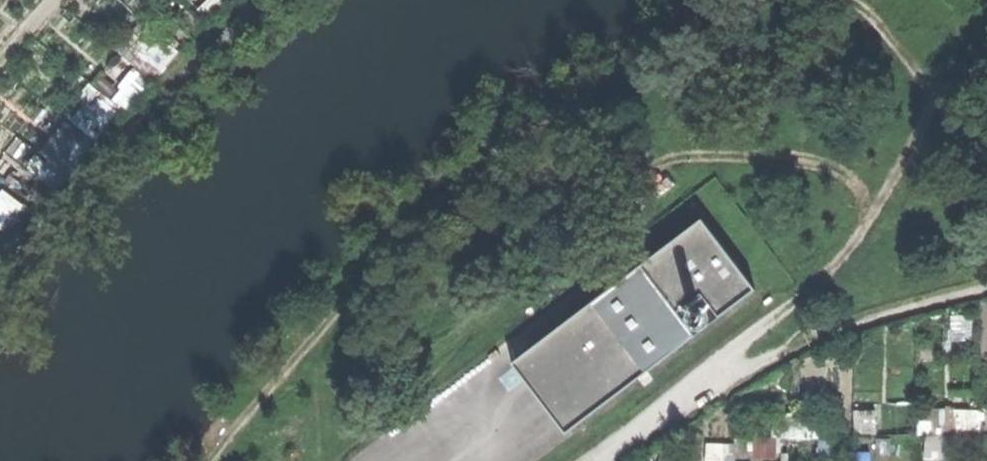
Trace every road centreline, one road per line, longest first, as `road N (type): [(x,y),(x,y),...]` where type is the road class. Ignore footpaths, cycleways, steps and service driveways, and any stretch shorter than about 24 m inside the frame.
road 1 (track): [(958,29),(843,260),(738,349),(717,383)]

